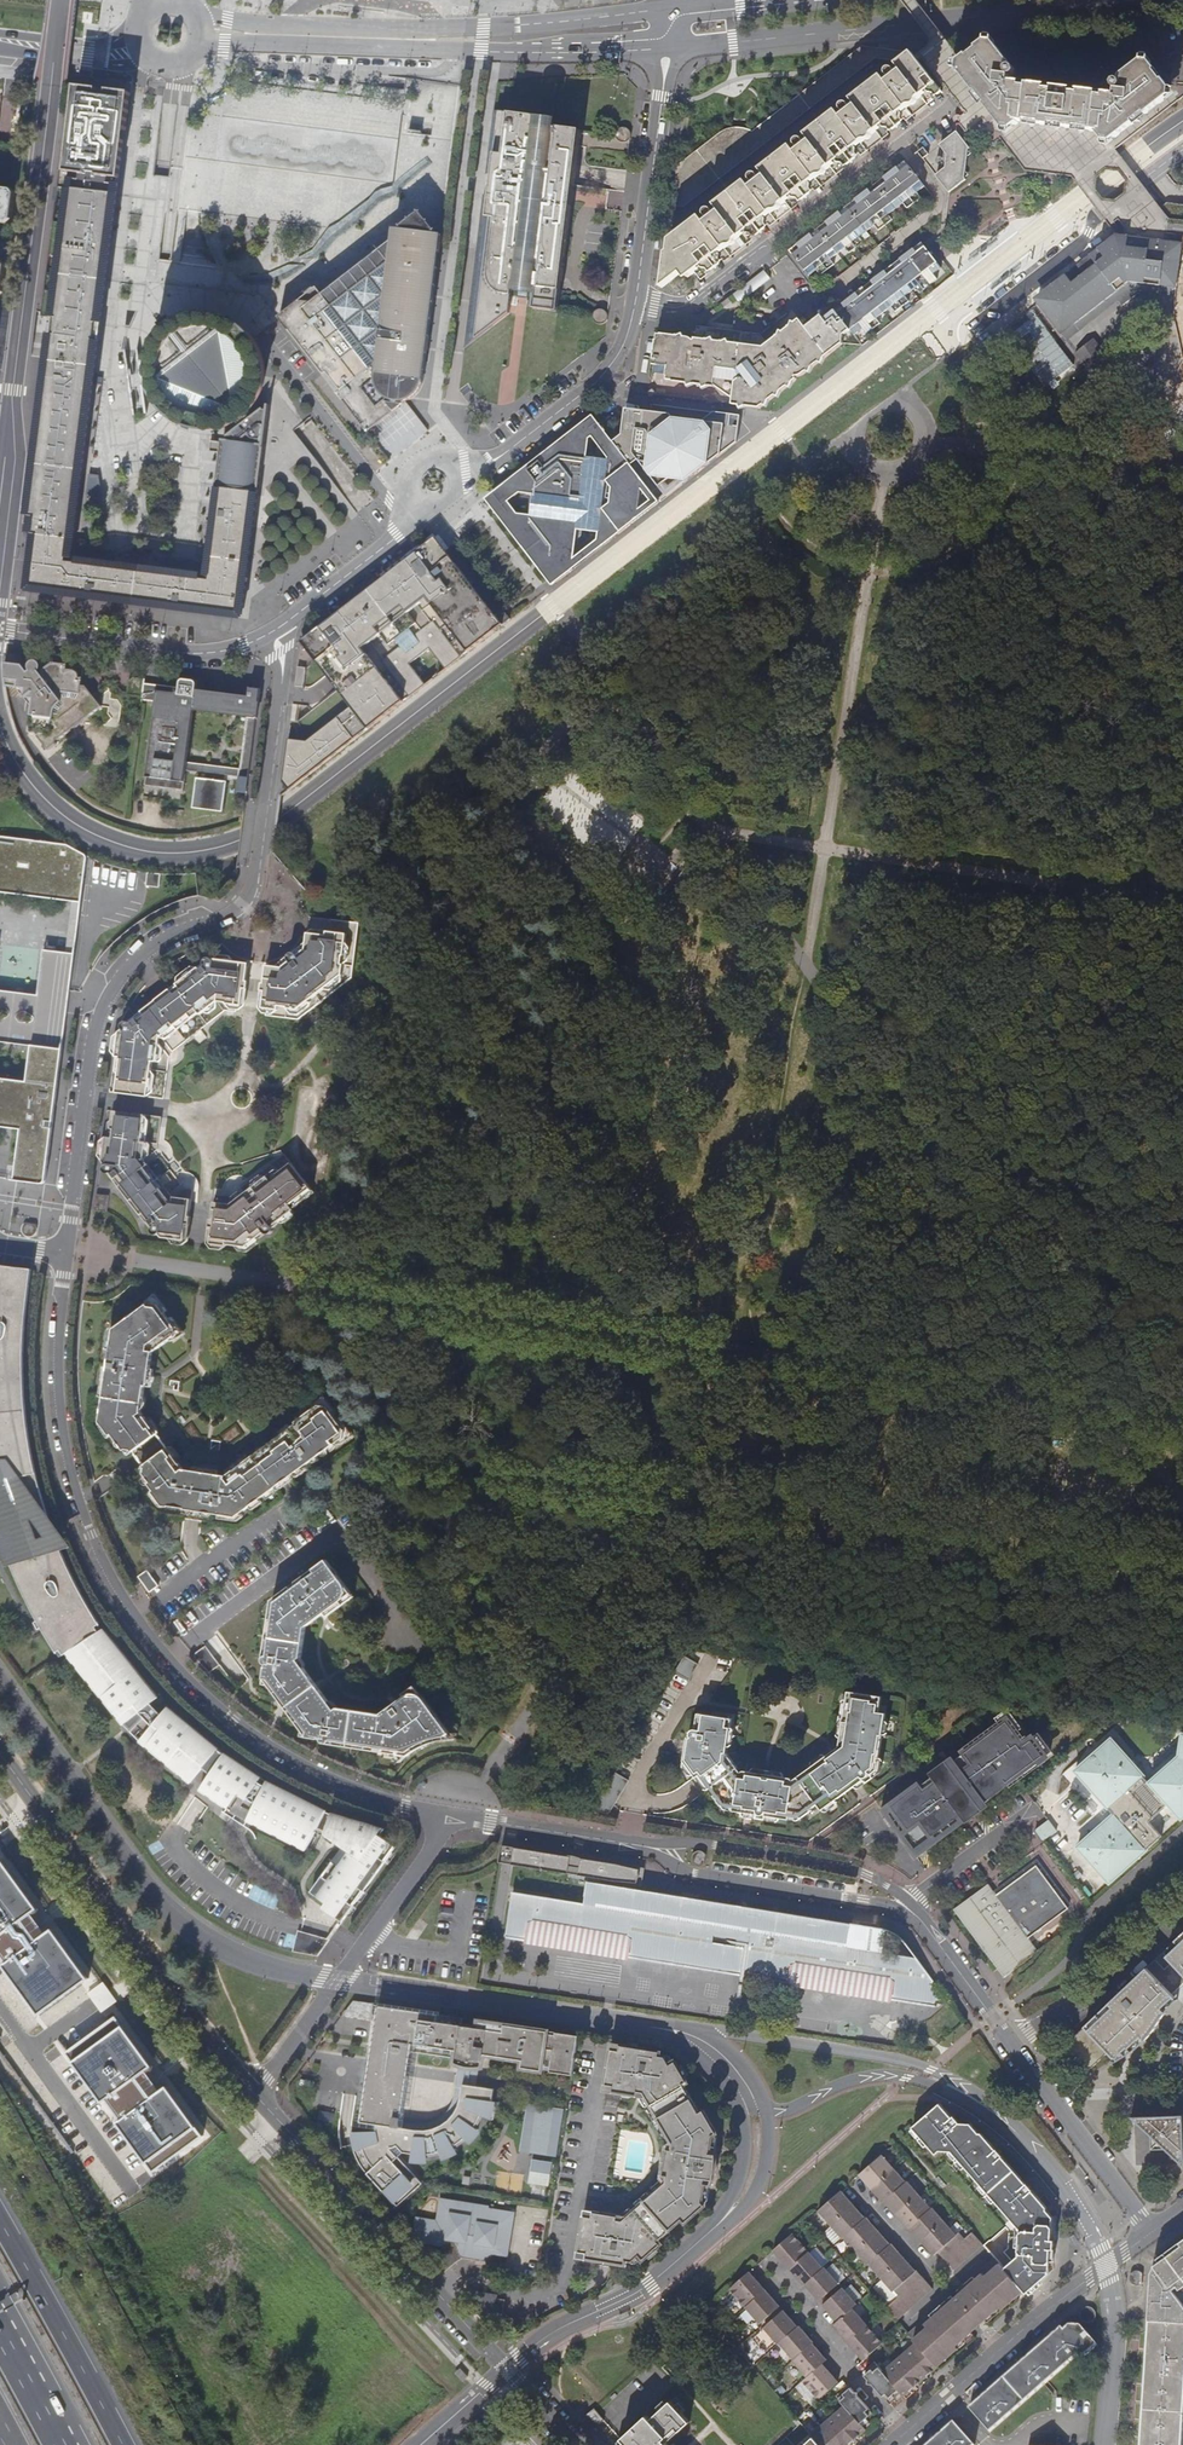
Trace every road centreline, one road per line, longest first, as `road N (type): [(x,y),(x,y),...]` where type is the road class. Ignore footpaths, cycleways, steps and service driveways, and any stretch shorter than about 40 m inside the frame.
road 1 (residential): [(64,1253),(54,1337),(62,1444),(77,1505),(129,1613),(217,1711),(262,1743),(320,1776),(405,1809),(449,1816)]
road 2 (residential): [(275,633),(280,677),(249,893),(225,918),(158,945),(110,988),(88,1044),(83,1098)]
road 3 (residential): [(1003,16),(954,40),(943,104),(694,302),(670,311),(631,304)]
road 4 (track): [(879,472),(806,961)]
road 5 (residential): [(250,2091),(572,2444)]
road 6 (residential): [(0,1751),(250,2091)]
road 7 (track): [(1126,890),(718,835)]
road 8 (residential): [(449,1816),(250,2091)]
road 9 (secondary): [(668,46),(1003,16)]
road 10 (residential): [(0,630),(188,654),(275,633)]
road 11 (secondary): [(692,5),(448,30),(422,40)]
road 12 (residential): [(910,1910),(857,1873),(686,1843),(661,1850)]
road 13 (residential): [(661,1850),(682,1872),(910,1910)]
road 14 (residential): [(1150,2234),(945,2396)]
road 15 (residential): [(631,304),(668,46)]
road 16 (residential): [(456,474),(490,464),(594,382),(623,339),(631,304)]
road 17 (trunk): [(122,2444),(0,2222)]
road 18 (secondary): [(422,40),(477,53),(668,46)]
road 19 (residential): [(999,309),(1182,150)]
road 20 (residential): [(1011,2044),(1150,2234)]
road 21 (residential): [(1182,1914),(1112,1983),(1011,2044)]
road 22 (residential): [(449,1816),(661,1850)]
road 23 (residential): [(275,633),(404,522)]
road 24 (residential): [(910,1910),(1011,2044)]
road 25 (residential): [(83,1098),(64,1253)]
road 26 (secondary): [(0,40),(135,51)]
road 27 (secondary): [(1003,16),(1133,0)]
road 28 (secondary): [(422,40),(292,36)]
road 29 (motorway): [(60,2444),(0,2334)]

